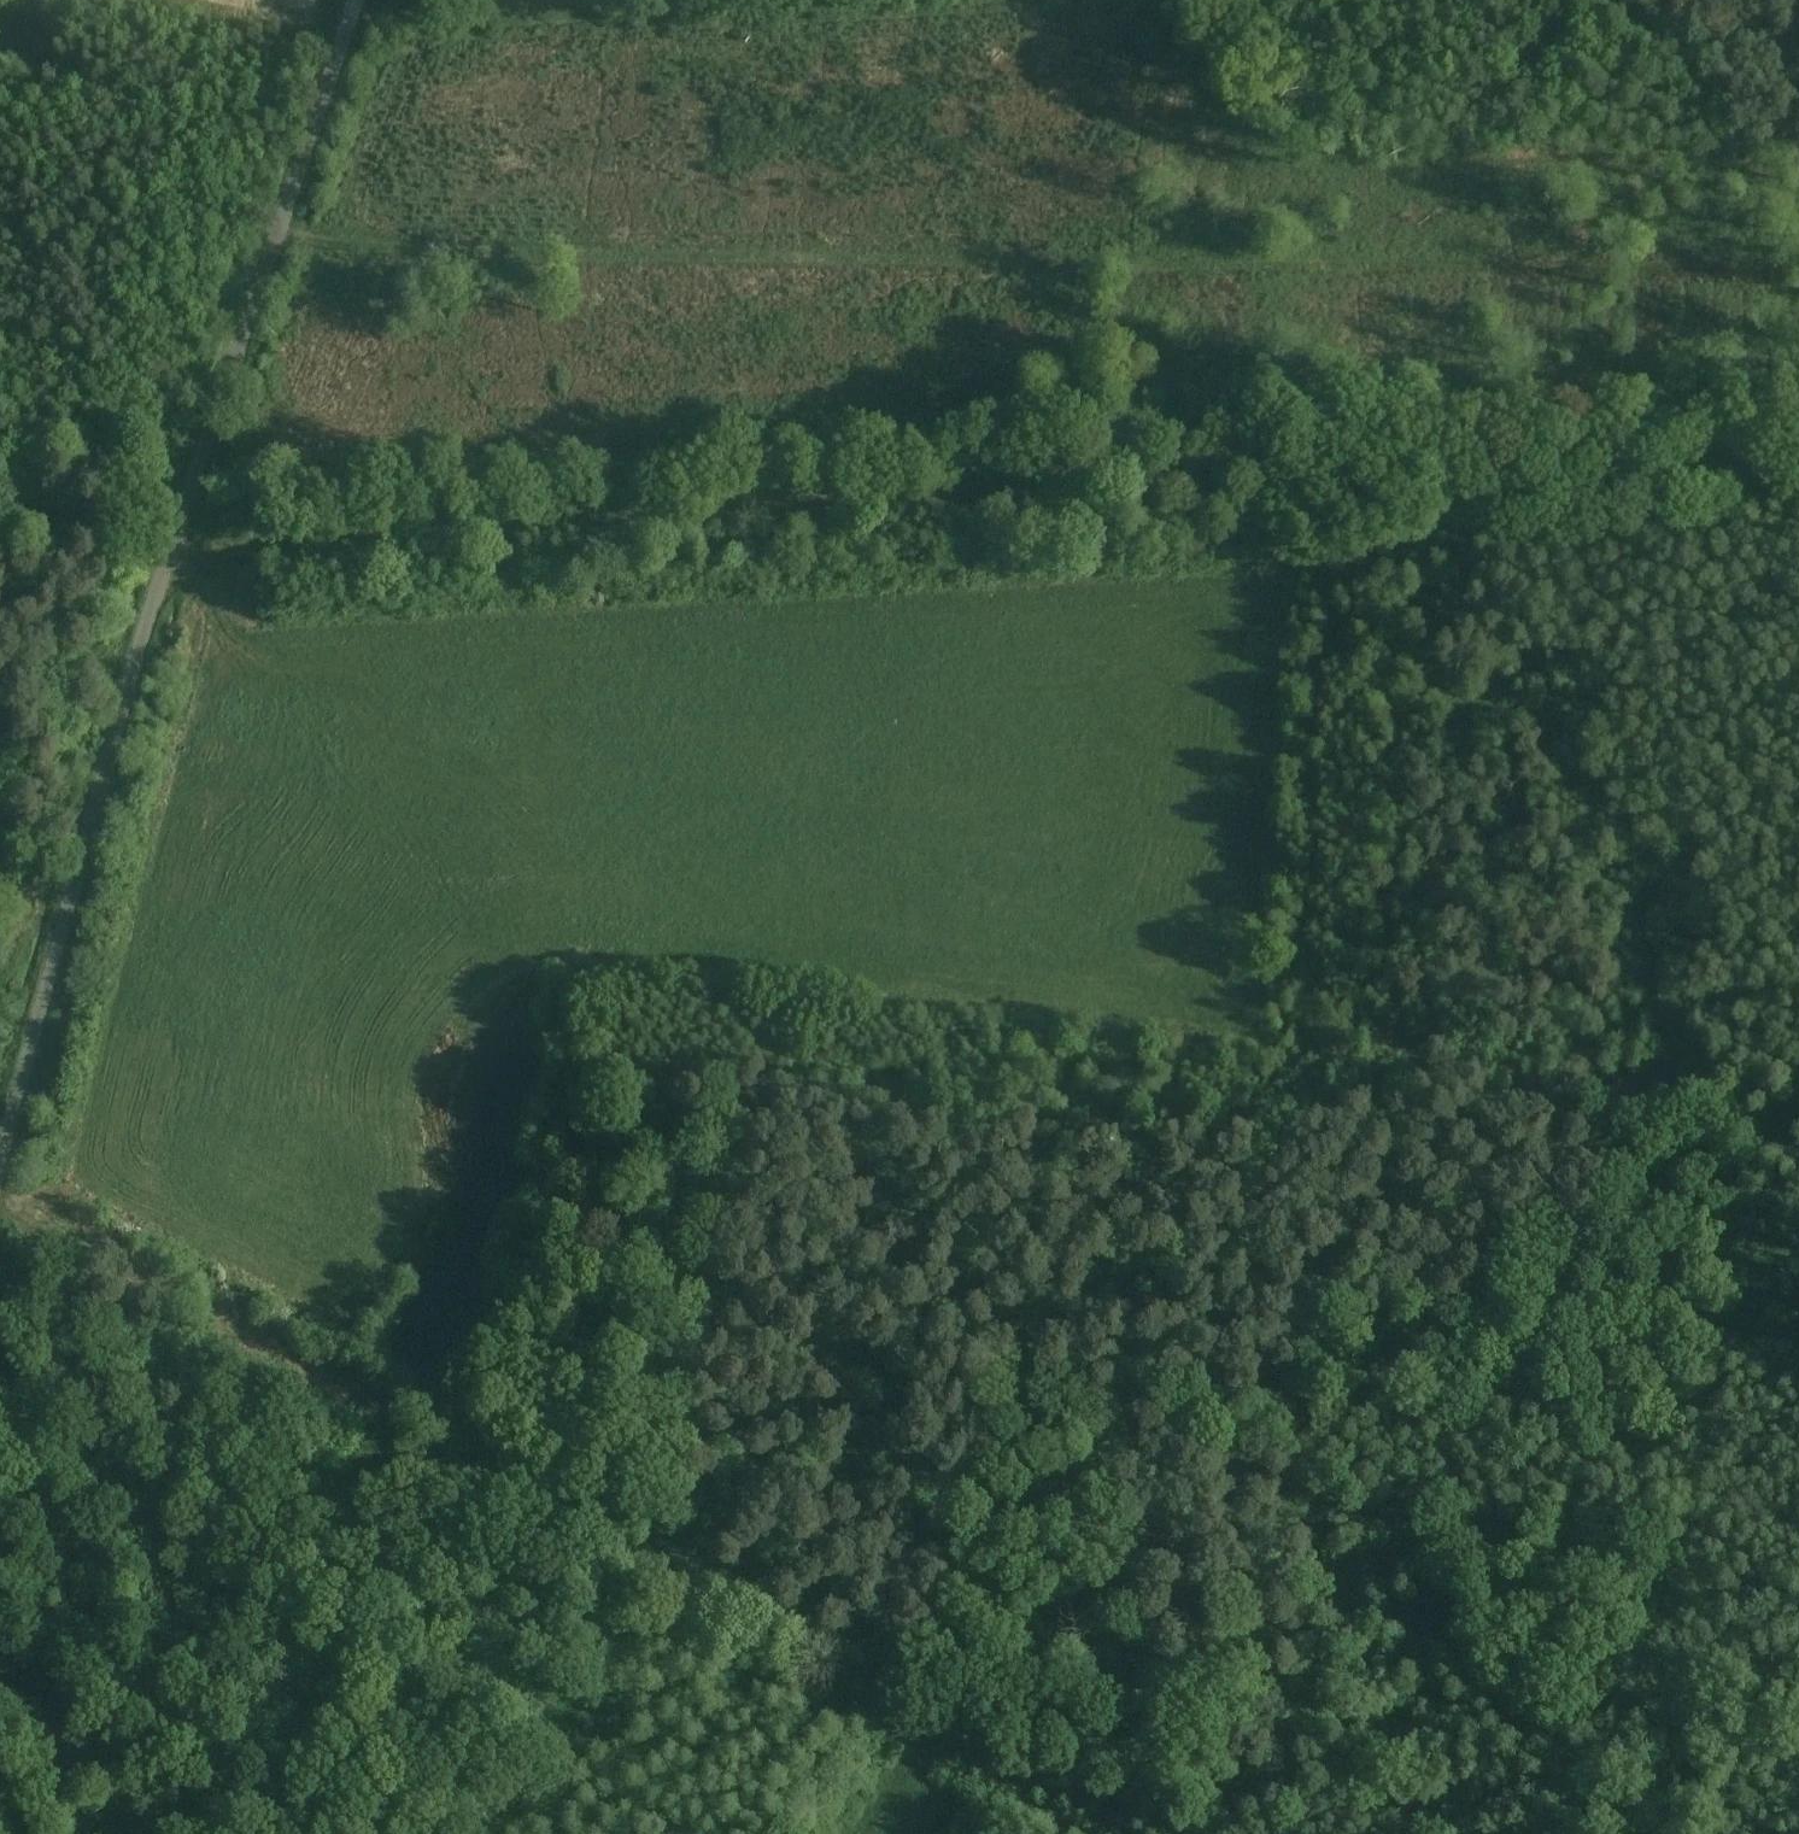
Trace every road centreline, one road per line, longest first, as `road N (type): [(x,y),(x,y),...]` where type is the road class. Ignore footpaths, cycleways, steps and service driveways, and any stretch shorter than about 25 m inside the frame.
road 1 (unclassified): [(0,1195),(222,423),(358,0)]
road 2 (unclassified): [(0,1687),(209,1833)]

